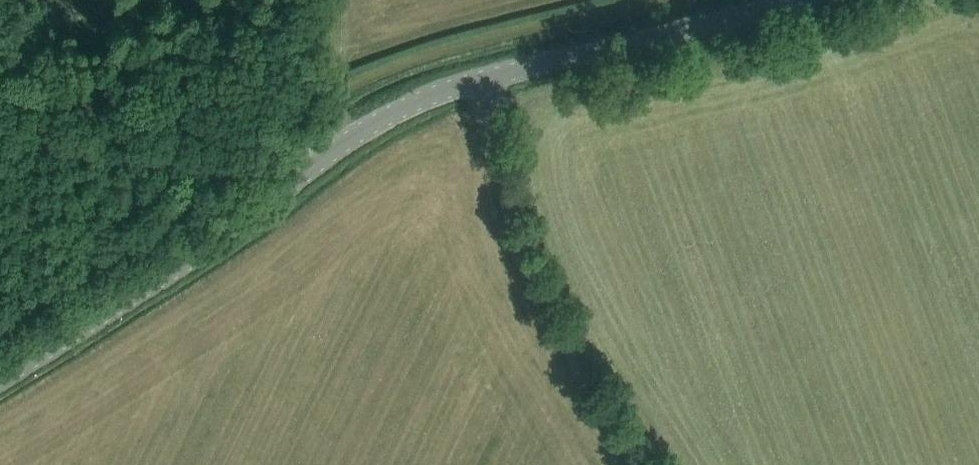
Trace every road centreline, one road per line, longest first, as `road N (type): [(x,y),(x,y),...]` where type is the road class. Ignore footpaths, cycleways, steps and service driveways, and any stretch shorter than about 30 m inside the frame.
road 1 (unclassified): [(0,380),(235,230),(376,122),(480,80)]
road 2 (unclassified): [(628,464),(532,287),(480,80)]
road 3 (track): [(0,81),(266,133),(320,159)]
road 4 (unclassified): [(480,80),(799,0)]

